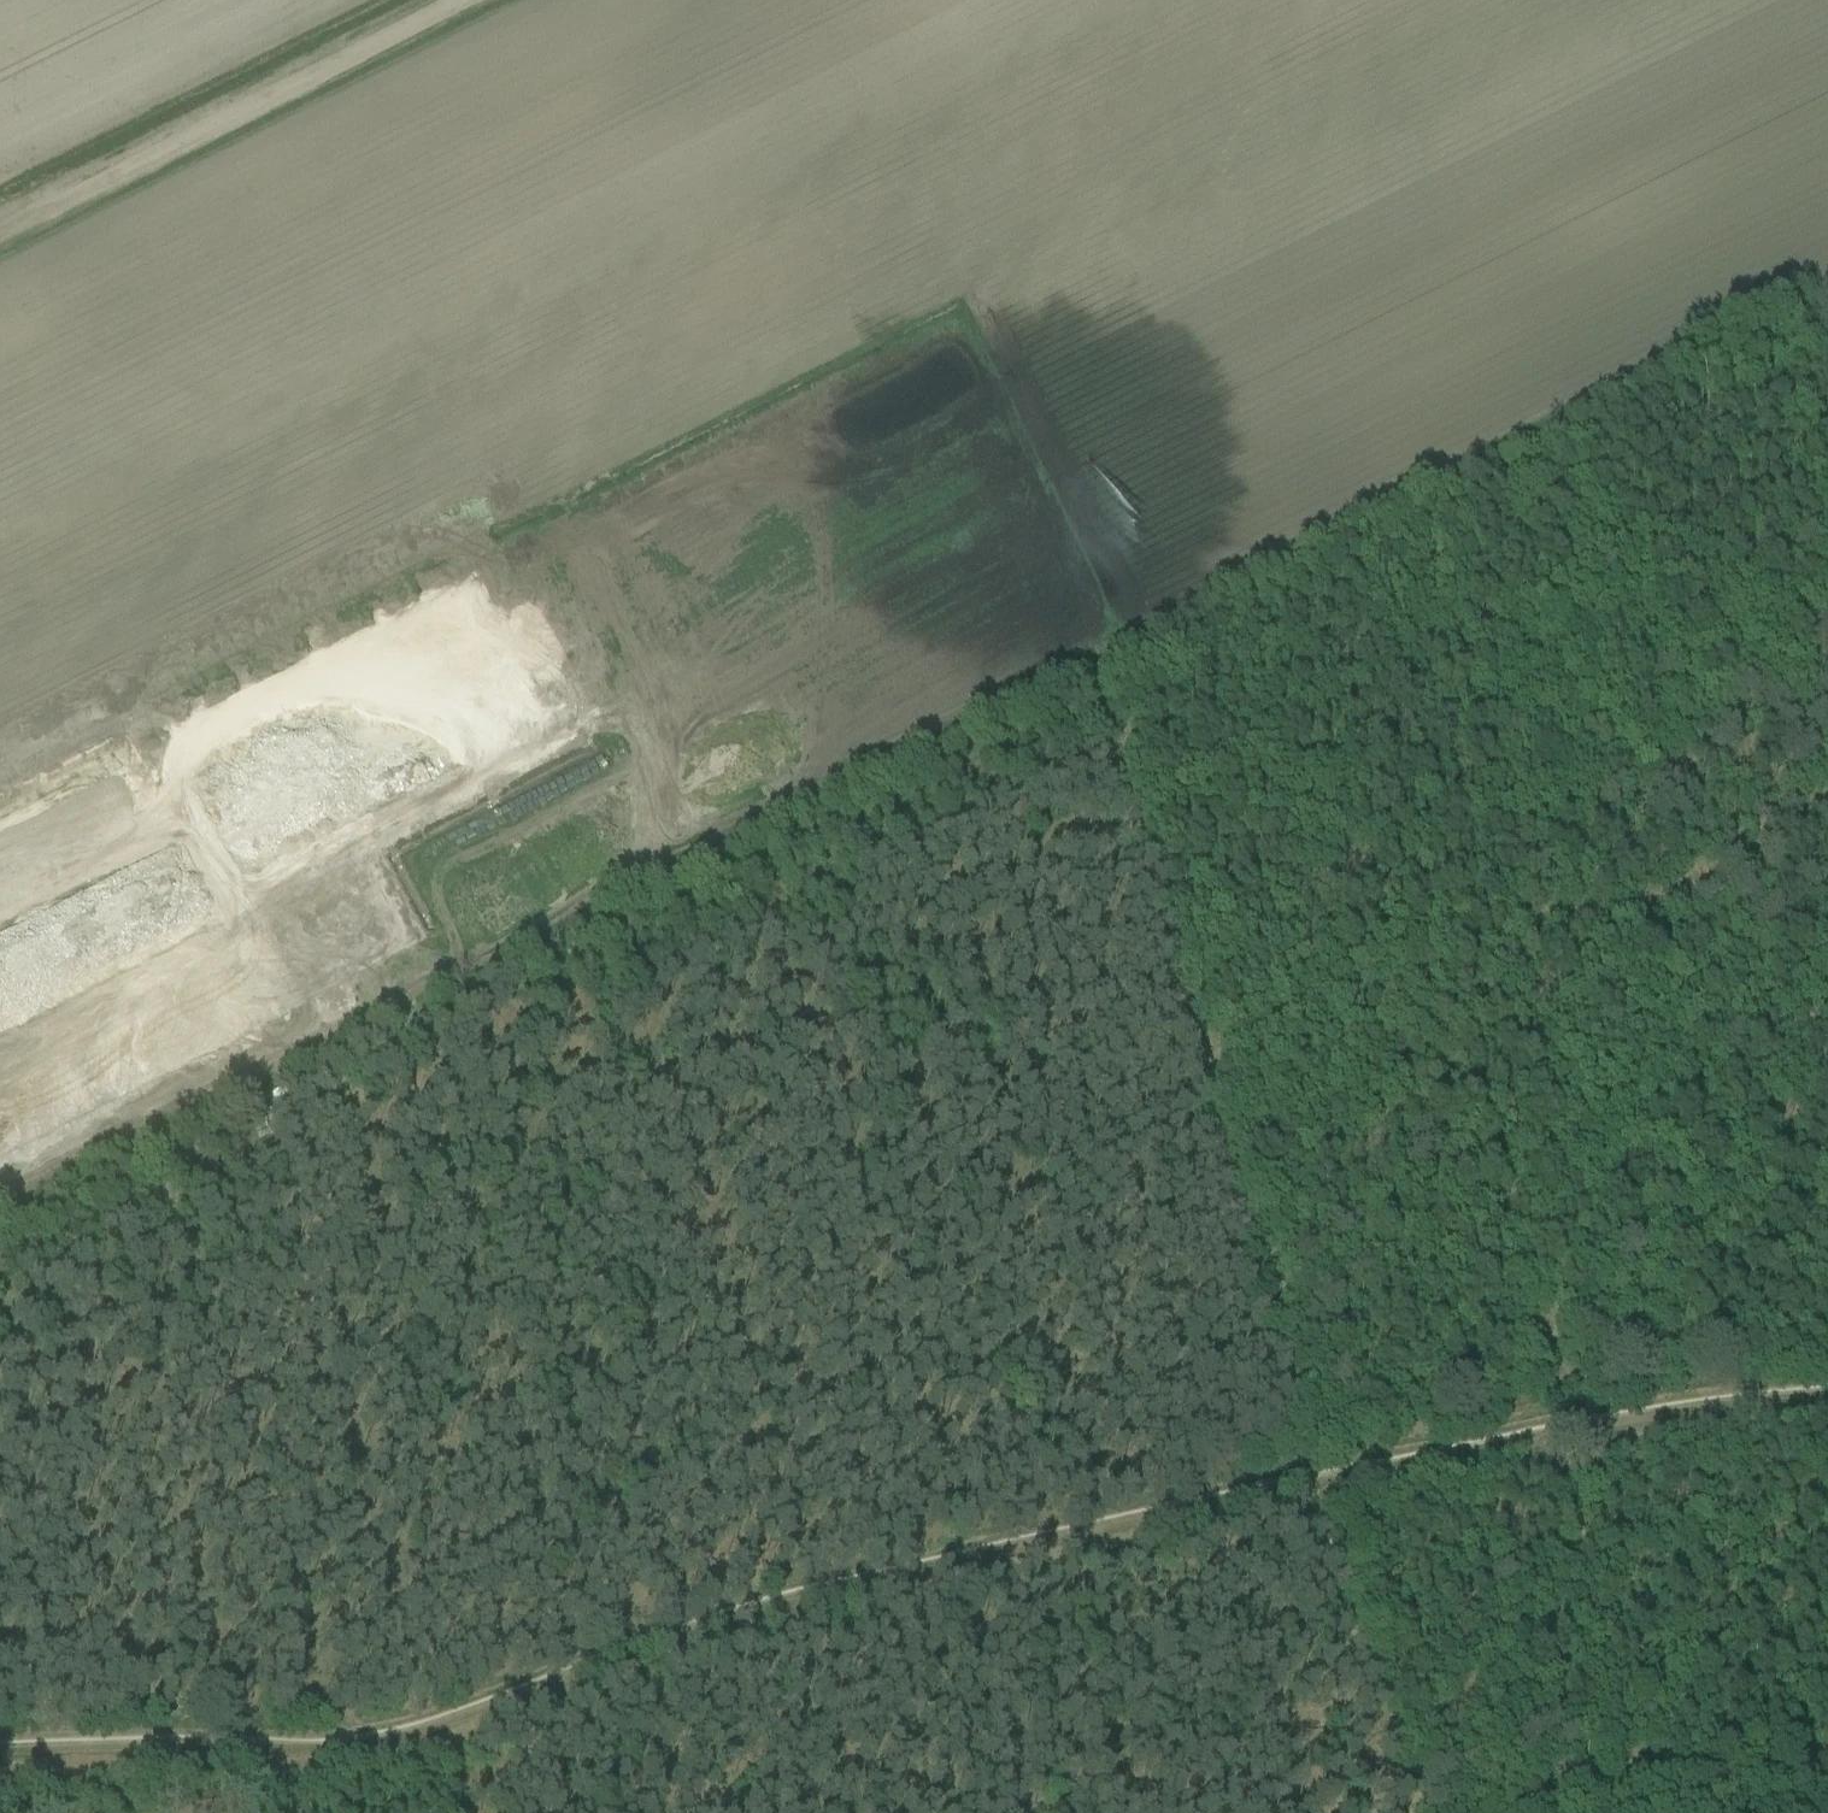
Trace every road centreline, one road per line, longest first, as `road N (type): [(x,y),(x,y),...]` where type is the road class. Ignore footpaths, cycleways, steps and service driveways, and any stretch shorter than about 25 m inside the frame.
road 1 (track): [(1304,1480),(534,1704),(431,1748),(279,1760),(0,1753)]
road 2 (track): [(1827,1393),(1652,1416),(1304,1480)]
road 3 (unclassified): [(0,235),(470,0)]

